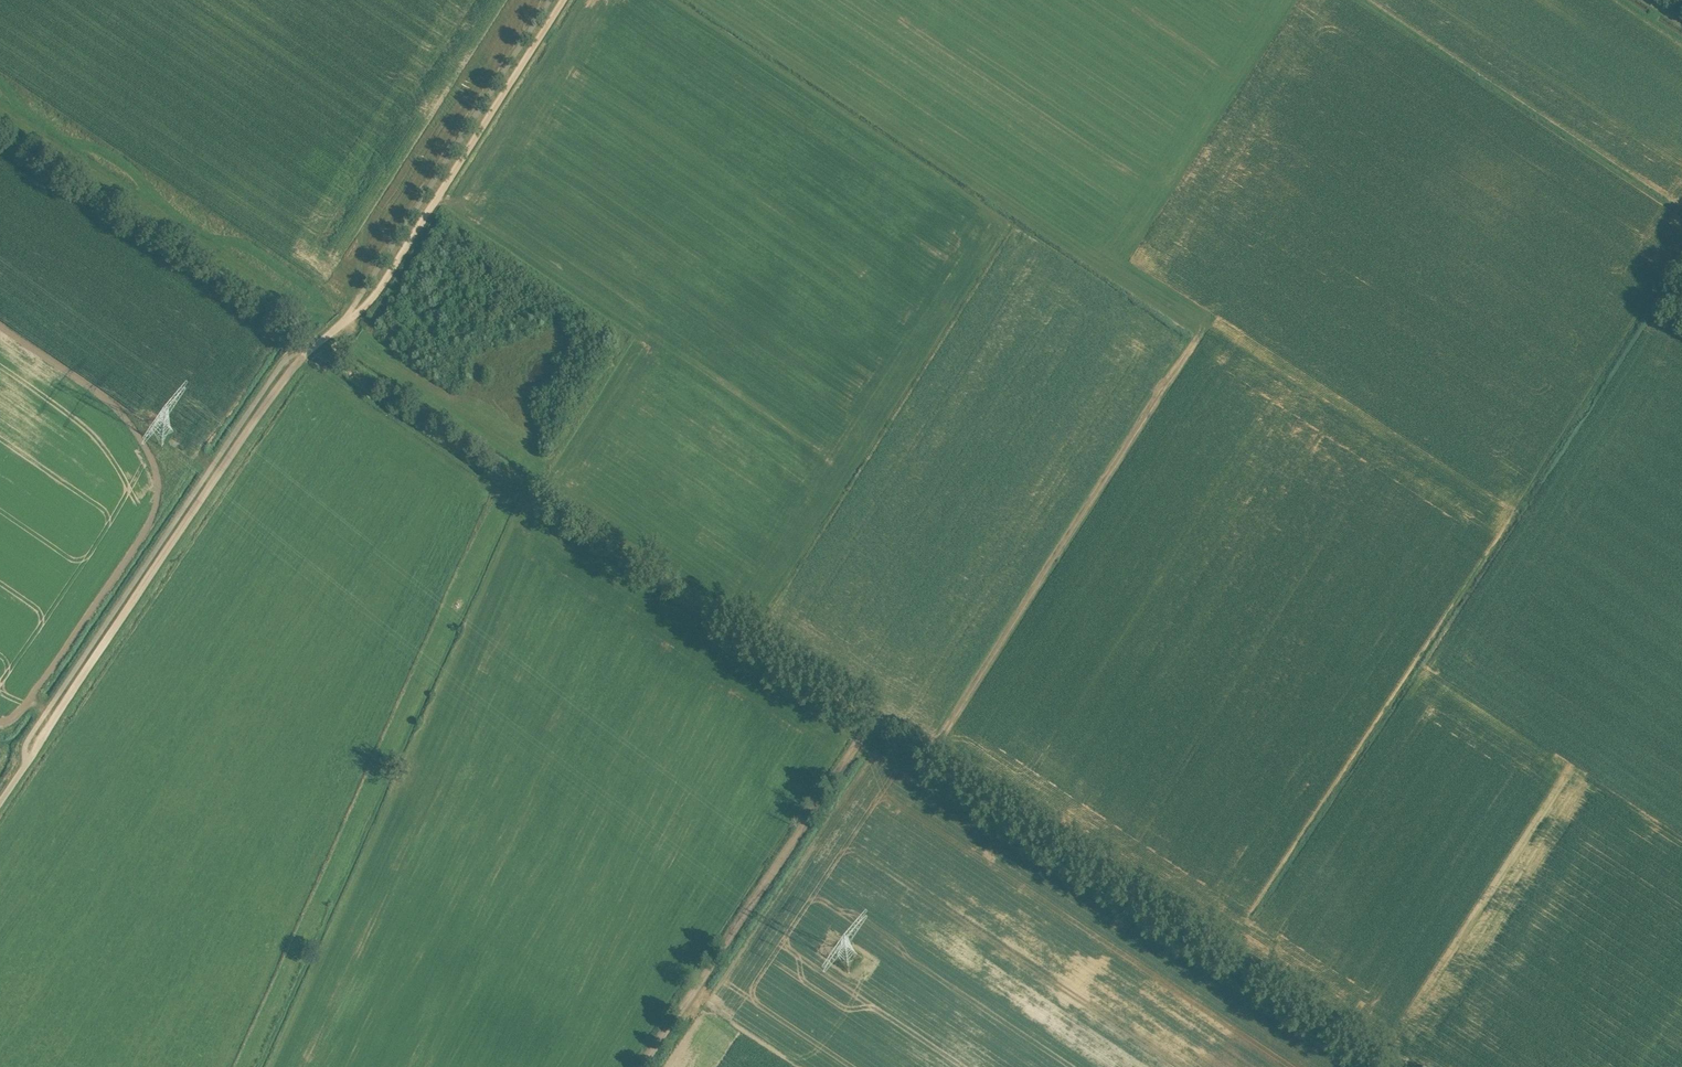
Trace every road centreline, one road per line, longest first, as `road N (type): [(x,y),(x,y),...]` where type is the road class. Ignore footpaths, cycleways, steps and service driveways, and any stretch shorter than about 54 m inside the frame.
road 1 (track): [(930,755),(1393,1066)]
road 2 (track): [(28,765),(312,349),(336,328)]
road 3 (track): [(1200,329),(930,755)]
road 4 (track): [(930,755),(883,724),(863,731),(642,1066)]

